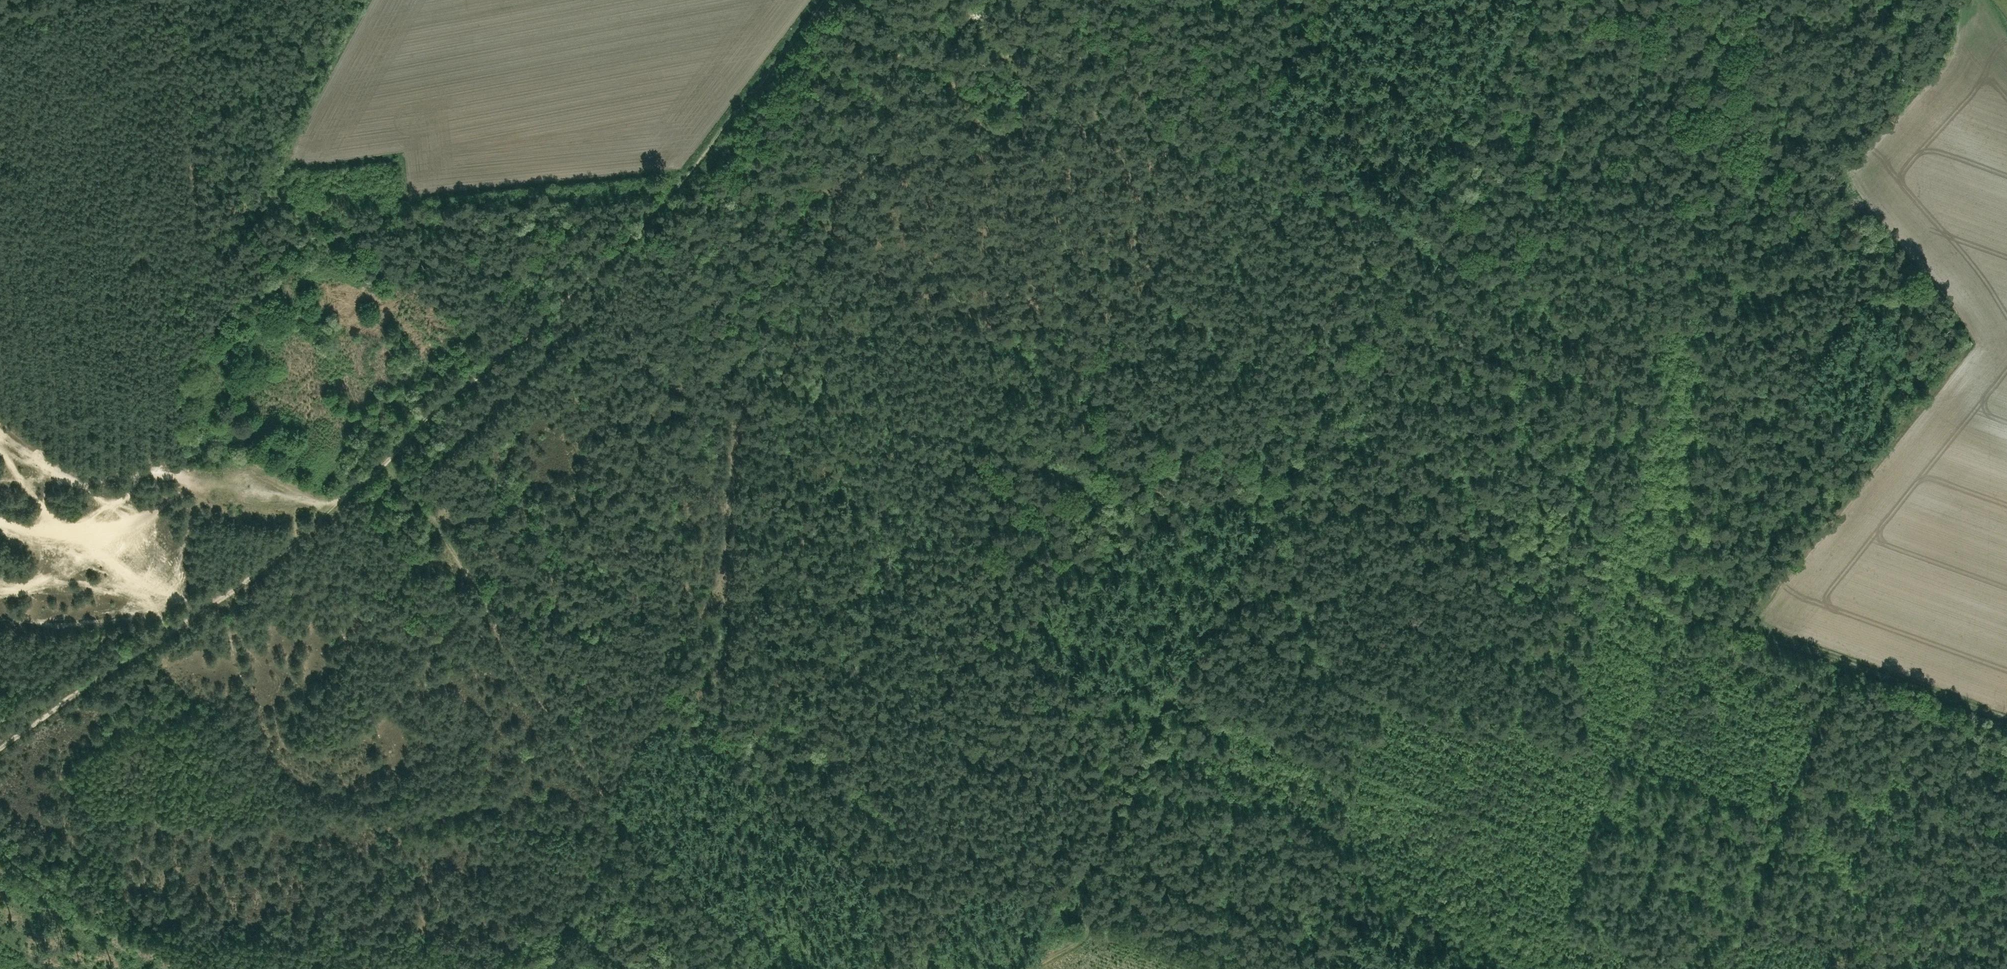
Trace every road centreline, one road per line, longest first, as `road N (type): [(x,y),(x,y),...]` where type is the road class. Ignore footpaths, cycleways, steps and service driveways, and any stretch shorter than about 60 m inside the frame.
road 1 (track): [(820,0),(644,227),(332,509),(0,751)]
road 2 (track): [(1020,968),(1513,0)]
road 3 (track): [(382,465),(426,512),(602,797),(783,968)]
road 4 (track): [(0,428),(77,471),(208,458),(349,495)]

